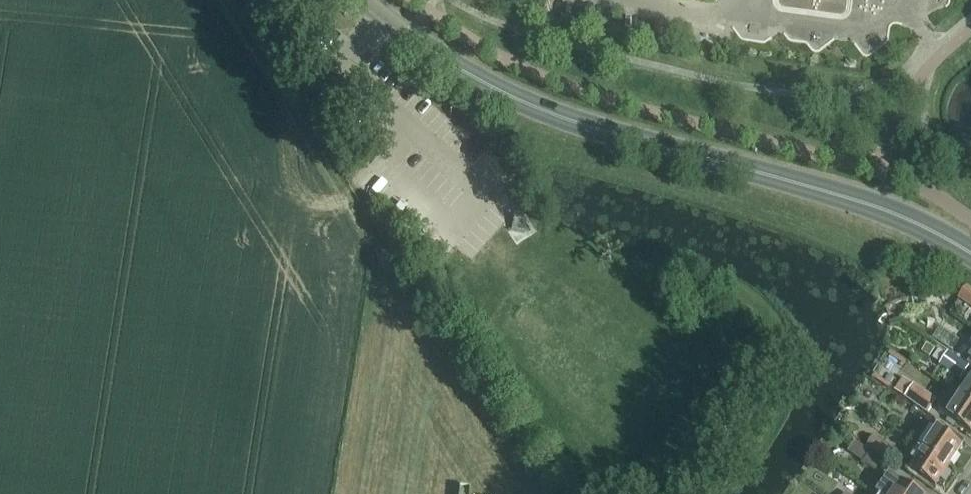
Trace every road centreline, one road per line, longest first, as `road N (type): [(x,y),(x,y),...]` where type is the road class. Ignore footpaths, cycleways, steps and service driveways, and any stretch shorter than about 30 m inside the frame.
road 1 (tertiary): [(970,255),(877,207),(557,120),(464,79),(359,0)]

